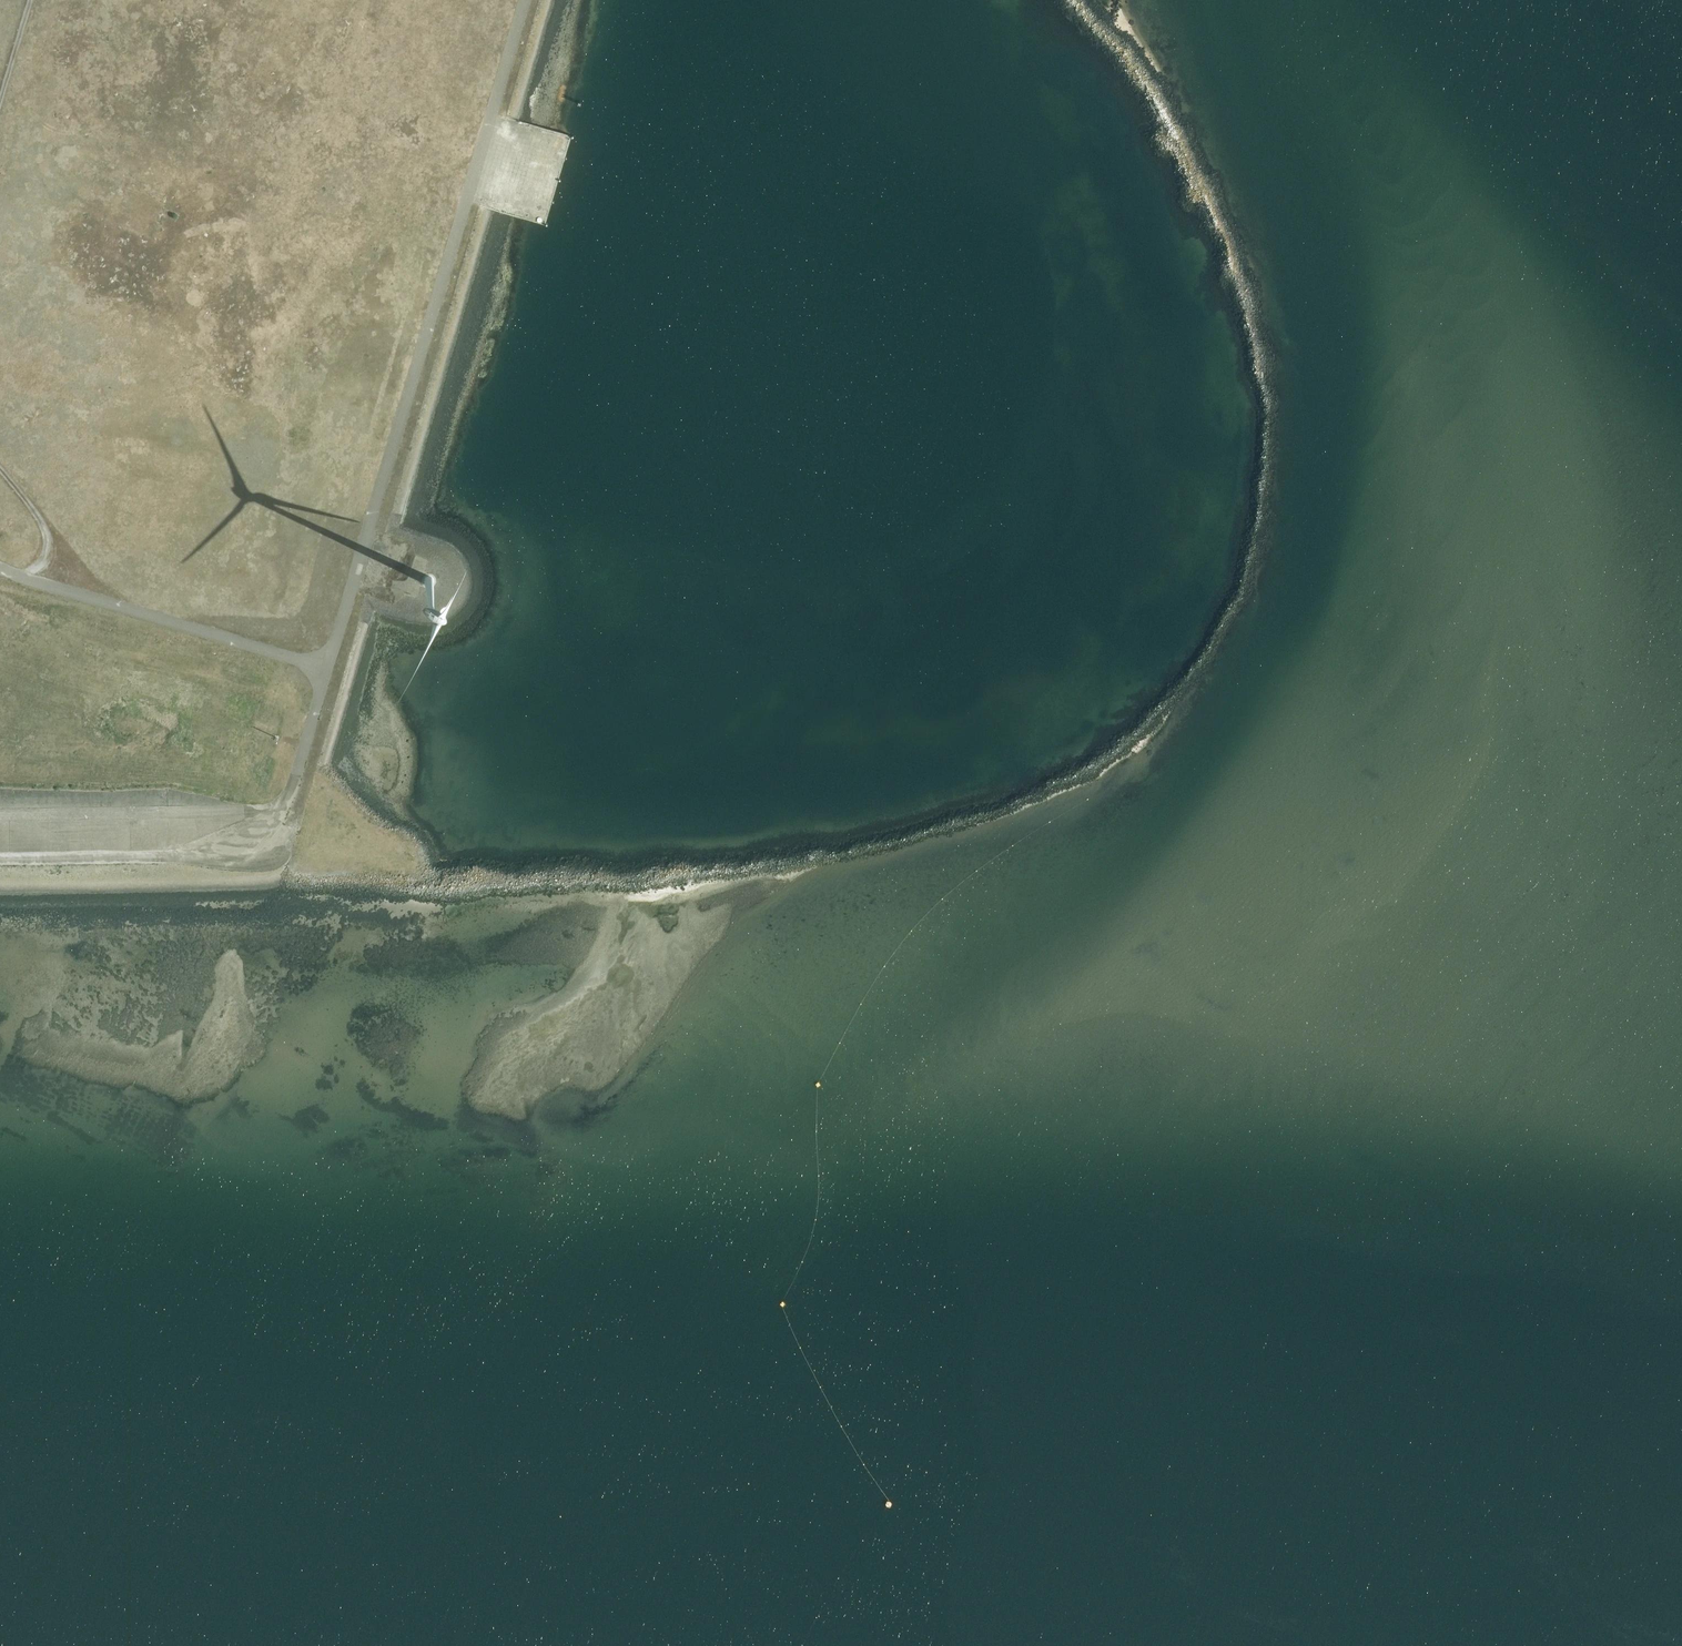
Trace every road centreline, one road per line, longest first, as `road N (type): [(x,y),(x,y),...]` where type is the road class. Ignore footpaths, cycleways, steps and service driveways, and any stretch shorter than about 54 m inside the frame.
road 1 (track): [(0,467),(46,531),(53,561),(45,583),(0,582)]

